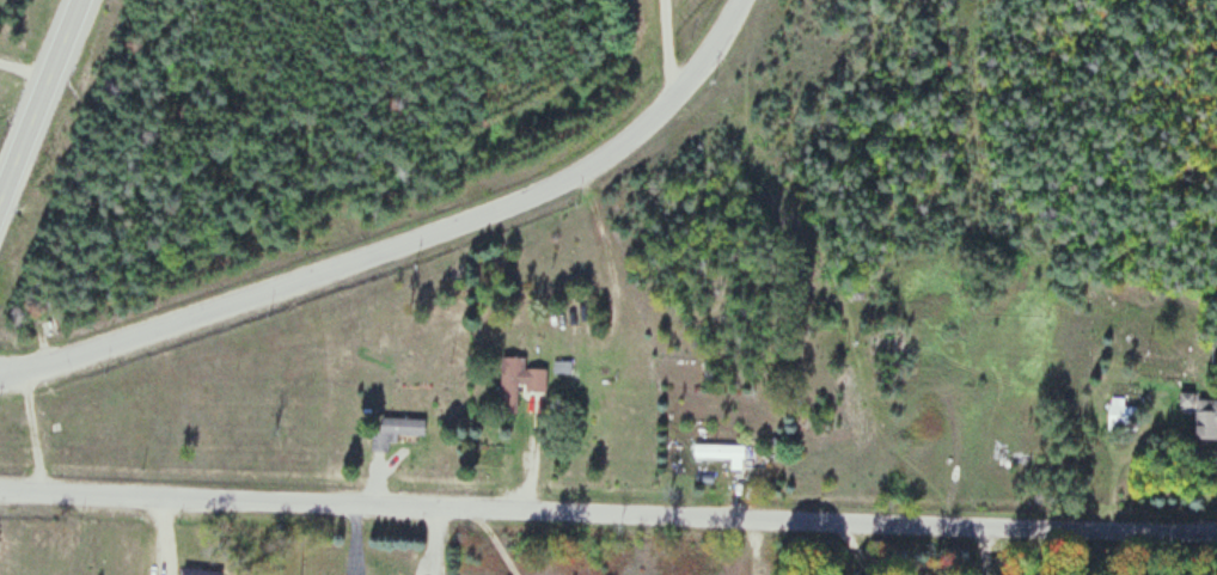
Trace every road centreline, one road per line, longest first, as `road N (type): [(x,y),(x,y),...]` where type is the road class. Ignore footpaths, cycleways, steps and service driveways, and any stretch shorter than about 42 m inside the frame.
road 1 (residential): [(1216,531),(0,491)]
road 2 (residential): [(0,368),(20,368),(258,294),(450,228),(583,171),(622,149),(701,67),(740,0)]
road 3 (secondary): [(0,201),(82,0)]

